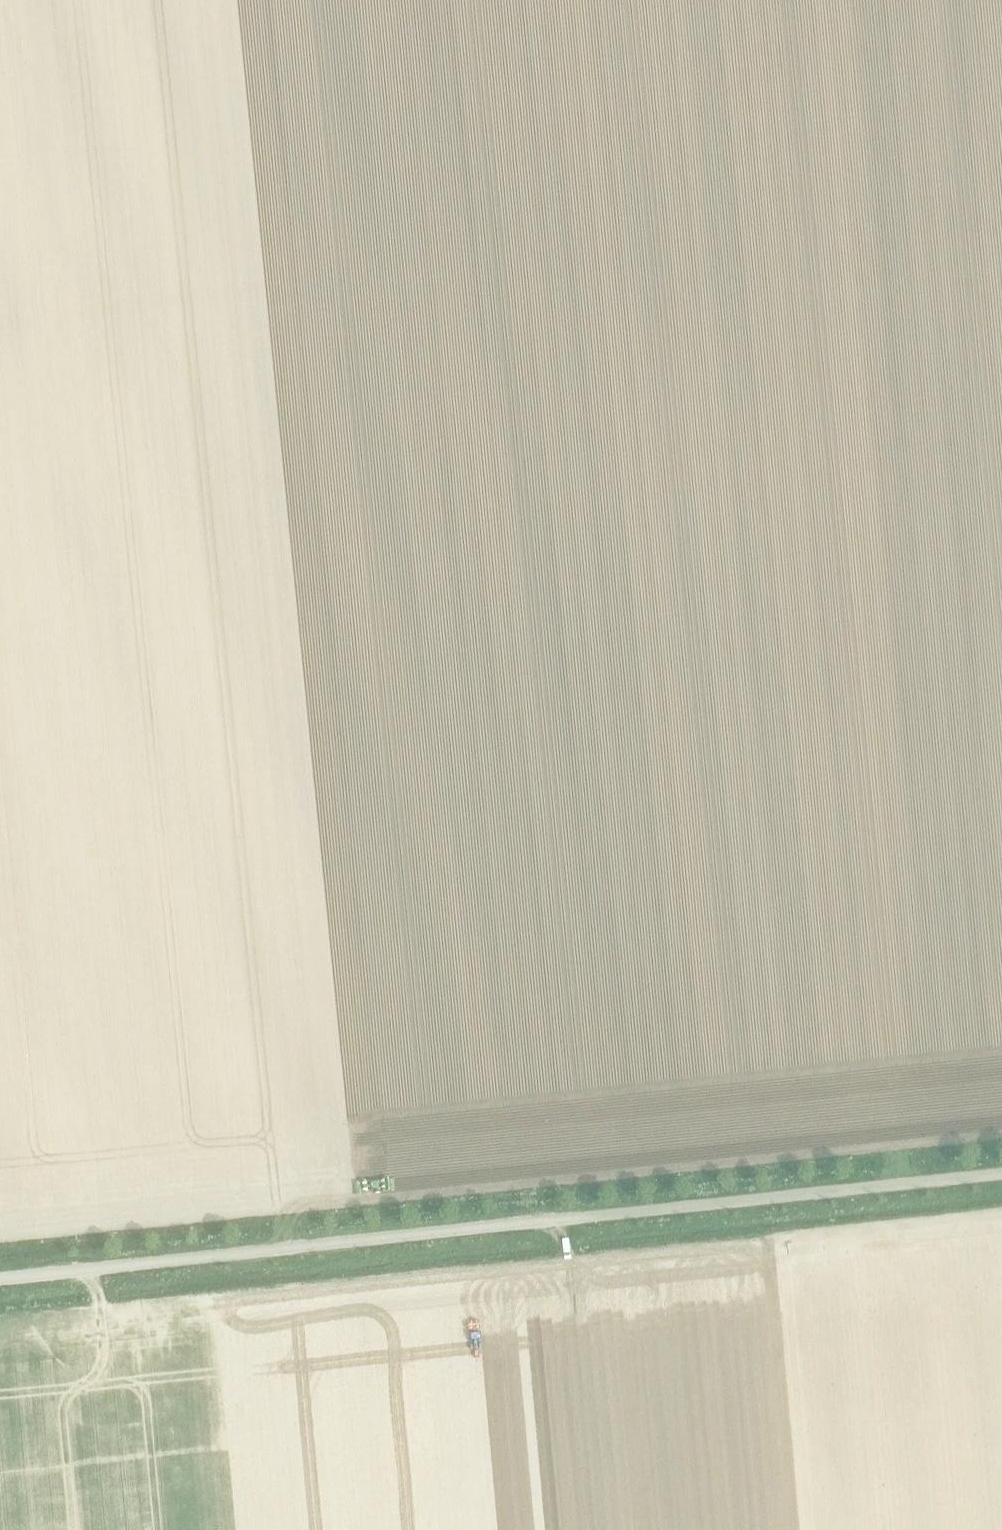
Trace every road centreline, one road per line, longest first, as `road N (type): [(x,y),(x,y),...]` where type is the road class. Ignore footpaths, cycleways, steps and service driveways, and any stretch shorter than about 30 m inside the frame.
road 1 (unclassified): [(1001,1173),(0,1277)]

